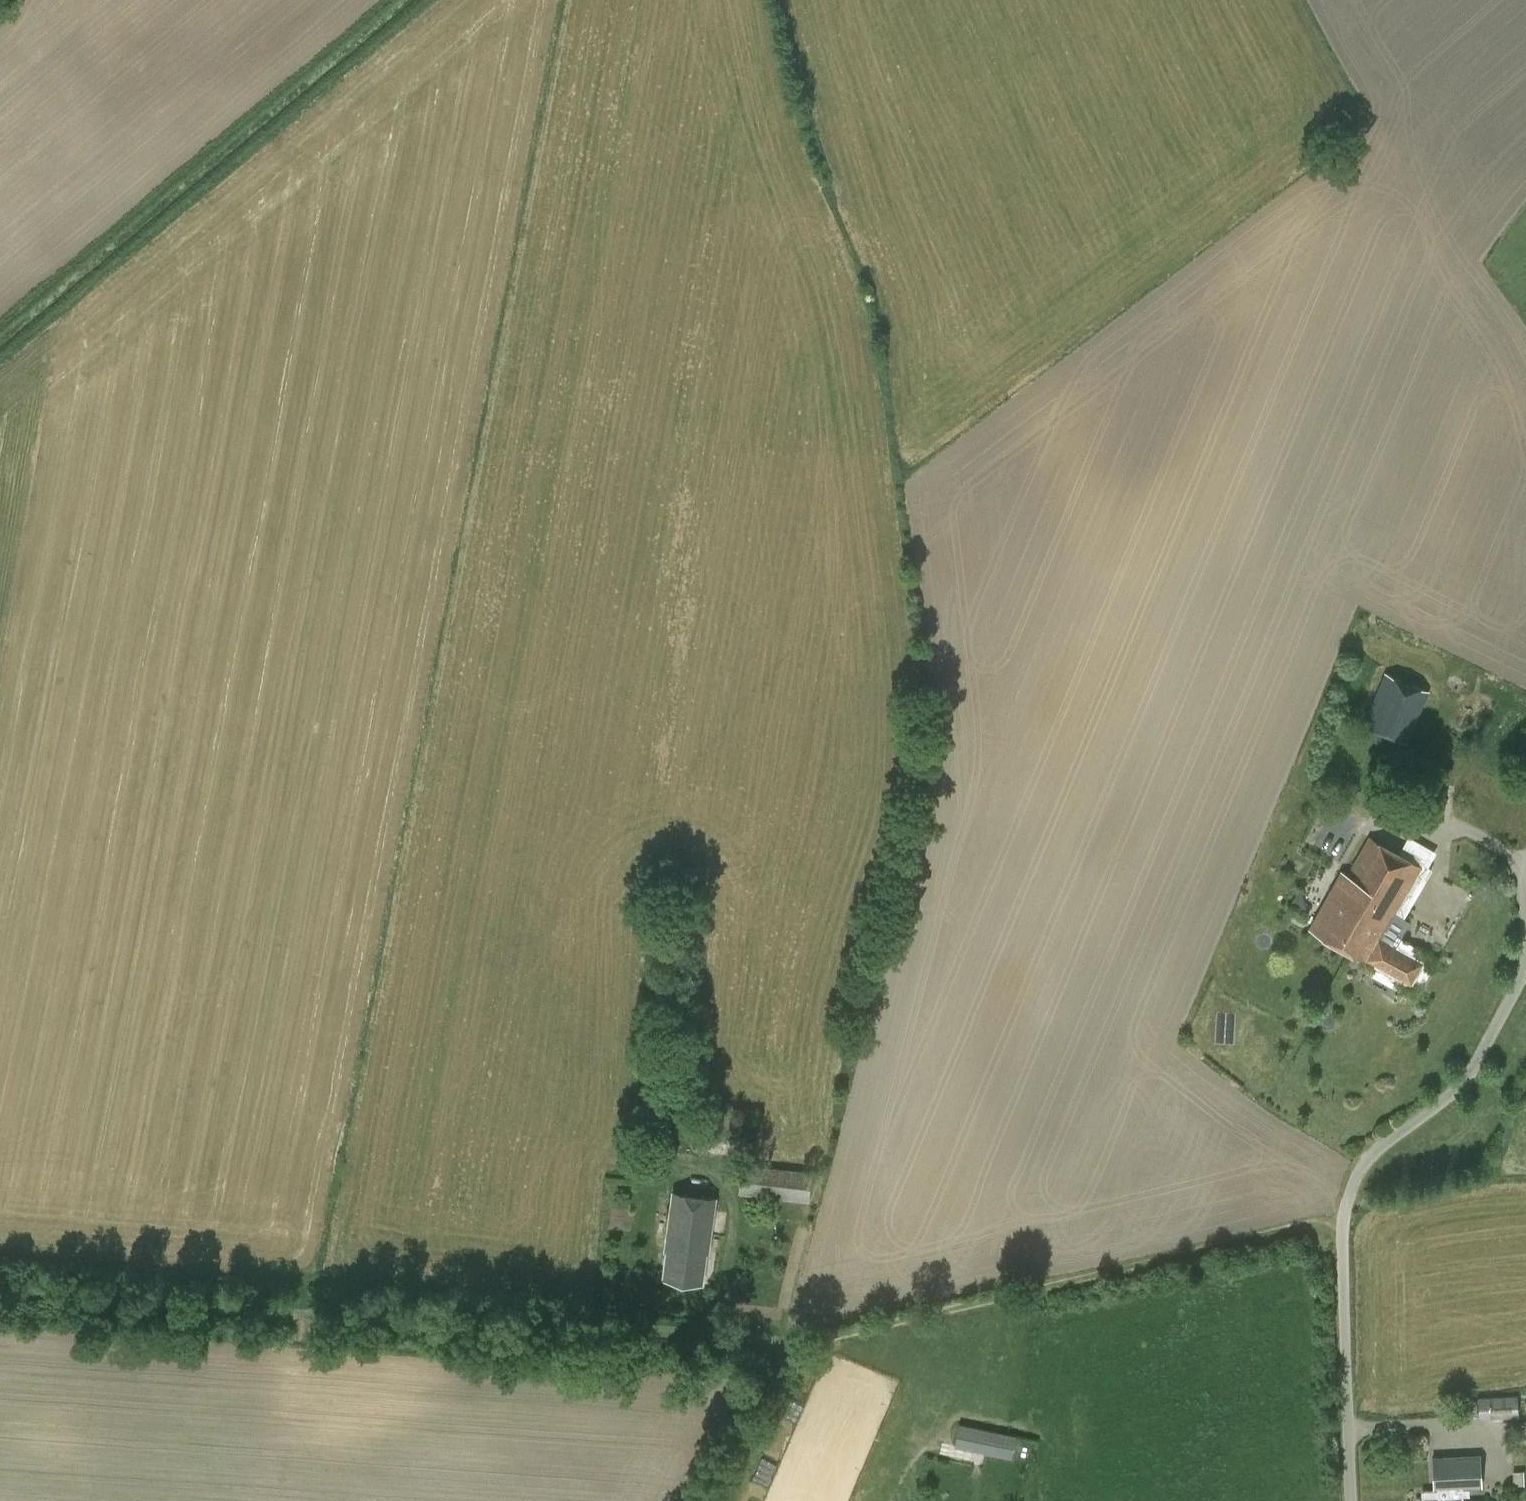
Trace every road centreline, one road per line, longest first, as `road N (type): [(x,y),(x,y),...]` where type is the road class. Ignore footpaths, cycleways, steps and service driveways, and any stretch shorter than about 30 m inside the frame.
road 1 (track): [(1343,1217),(774,1346),(683,1345)]
road 2 (unclassified): [(1350,1500),(1343,1217),(1352,1180),(1371,1150),(1470,1077),(1525,960)]

